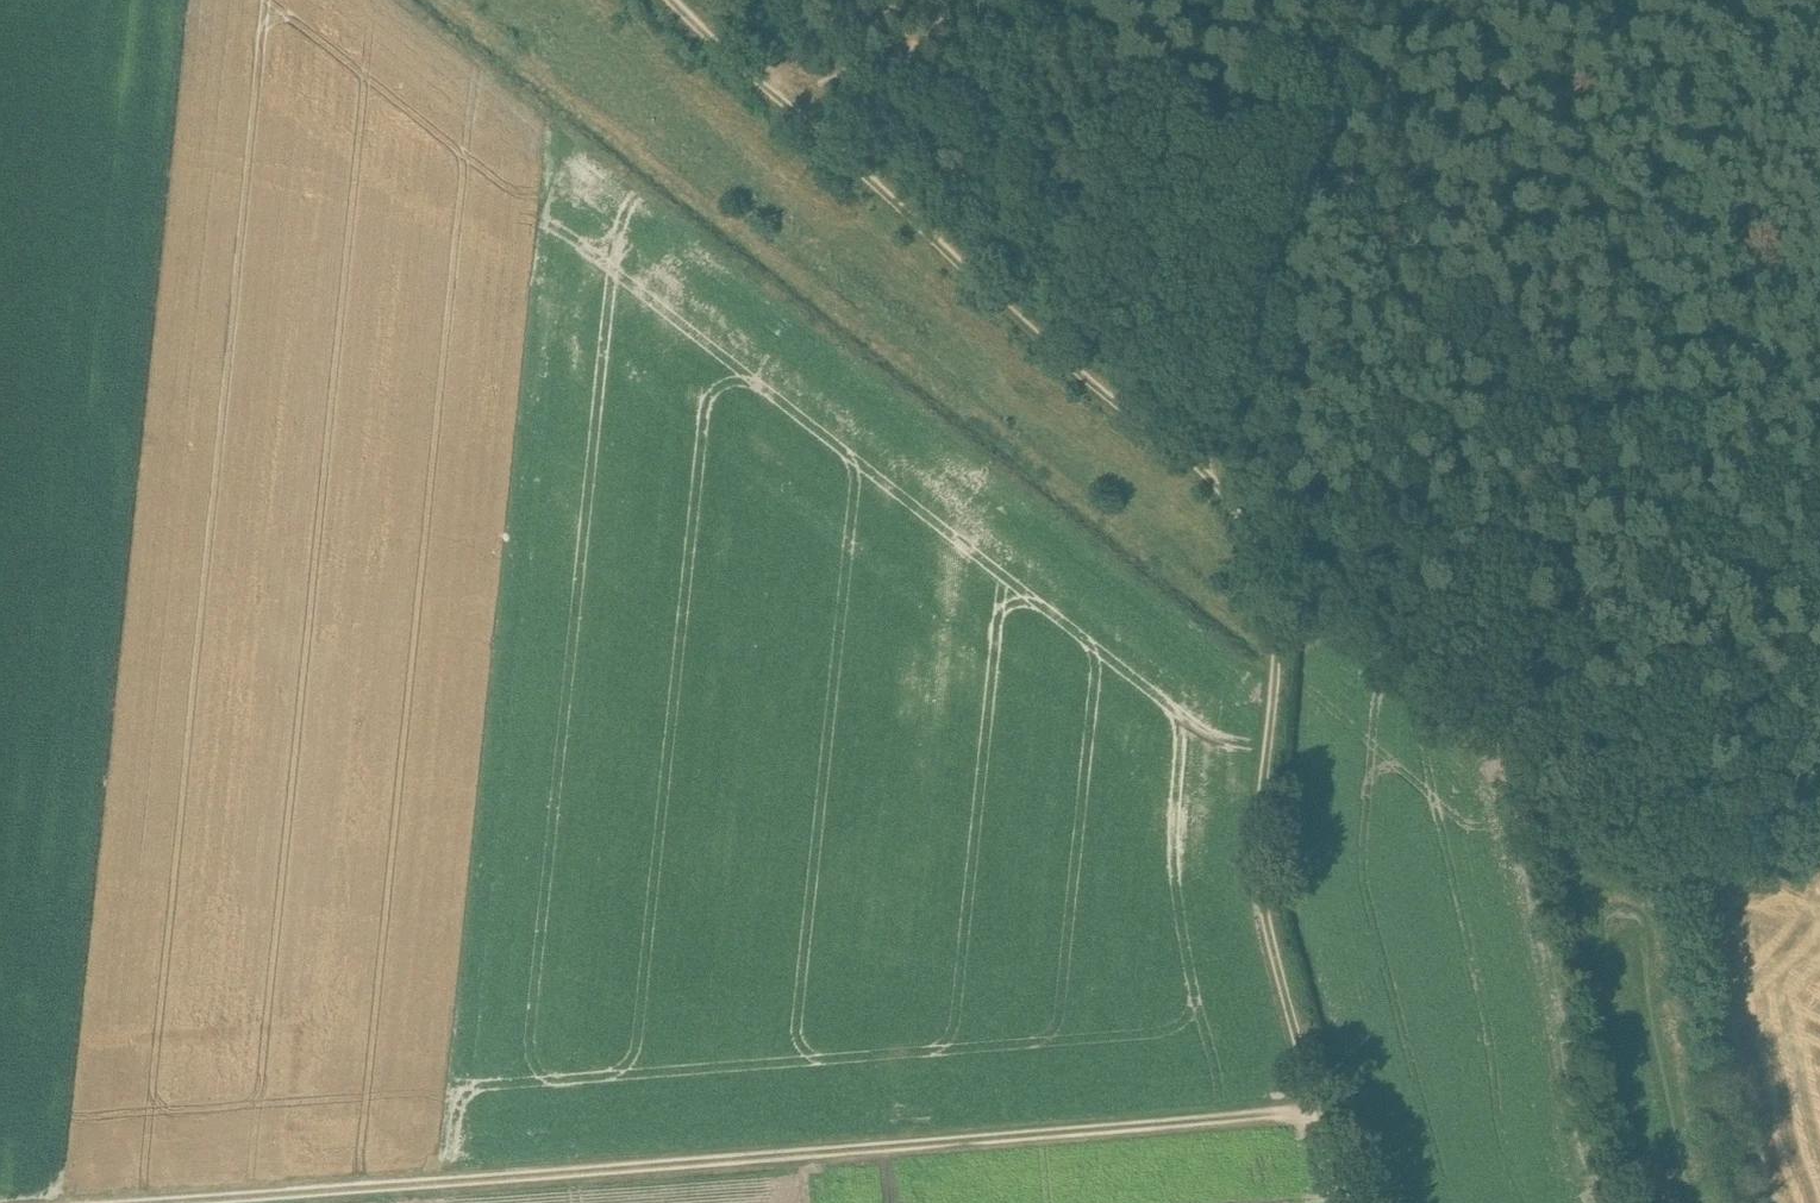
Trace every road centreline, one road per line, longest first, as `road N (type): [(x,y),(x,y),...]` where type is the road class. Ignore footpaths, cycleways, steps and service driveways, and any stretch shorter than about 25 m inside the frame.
road 1 (track): [(0,1201),(1314,1112)]
road 2 (track): [(1255,535),(669,0)]
road 3 (track): [(1340,1202),(1271,894),(1287,656),(1255,535)]

